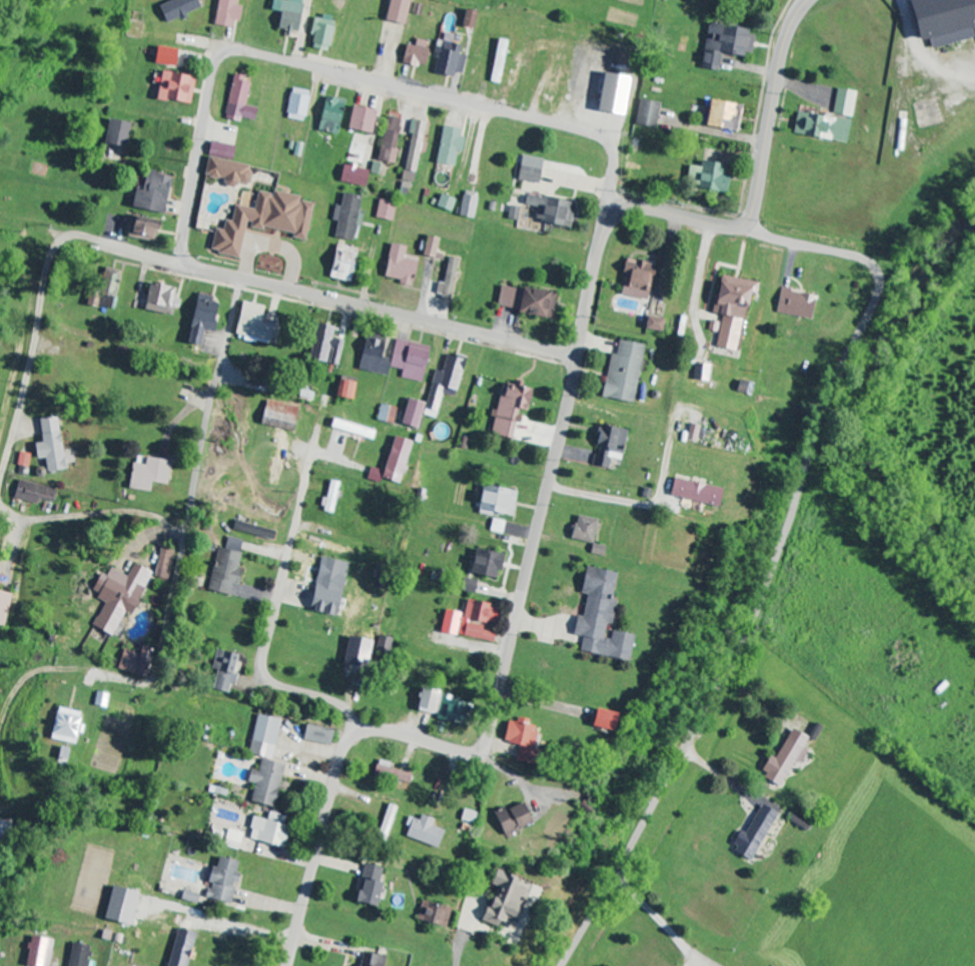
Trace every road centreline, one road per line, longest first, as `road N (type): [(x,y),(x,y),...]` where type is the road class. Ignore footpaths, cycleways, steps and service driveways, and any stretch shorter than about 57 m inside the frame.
road 1 (residential): [(577,358),(194,268),(182,250),(214,67),(239,50),(600,137),(614,164),(602,240)]
road 2 (residential): [(563,965),(658,804),(762,599),(821,419),(875,303),(876,273),(863,259),(741,226)]
road 3 (residential): [(288,965),(335,772),(352,739),(400,733),(473,753),(487,739),(577,358)]
road 4 (residential): [(364,733),(170,693),(159,682),(240,281)]
road 5 (tertiary): [(577,358),(602,240),(615,218),(652,209),(727,228),(752,215),(784,49),(811,0)]
road 6 (residential): [(364,733),(337,704),(277,685),(265,668),(316,436)]
road 7 (residential): [(194,268),(65,237),(50,261),(11,445)]

